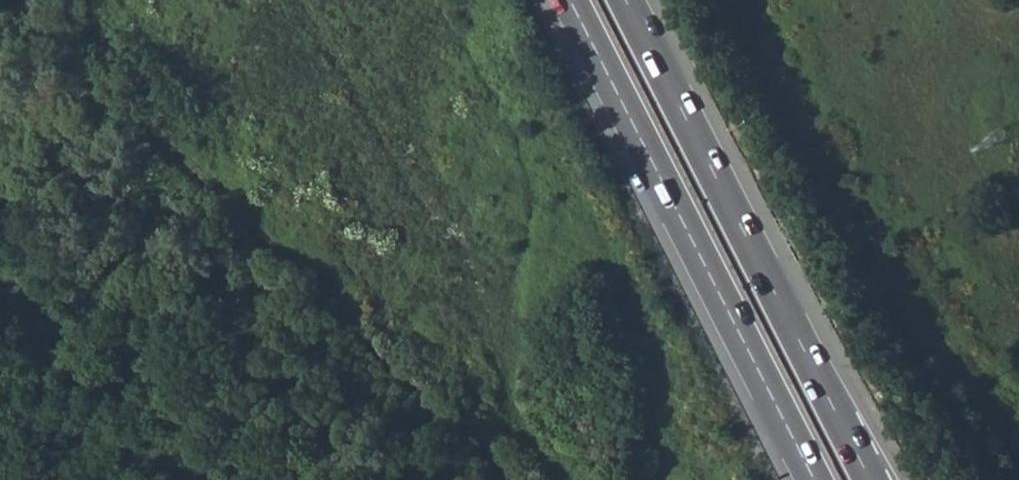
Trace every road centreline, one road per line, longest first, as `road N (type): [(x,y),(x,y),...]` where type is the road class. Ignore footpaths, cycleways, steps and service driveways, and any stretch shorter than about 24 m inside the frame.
road 1 (trunk): [(570,0),(815,479)]
road 2 (trunk): [(870,479),(626,0)]

